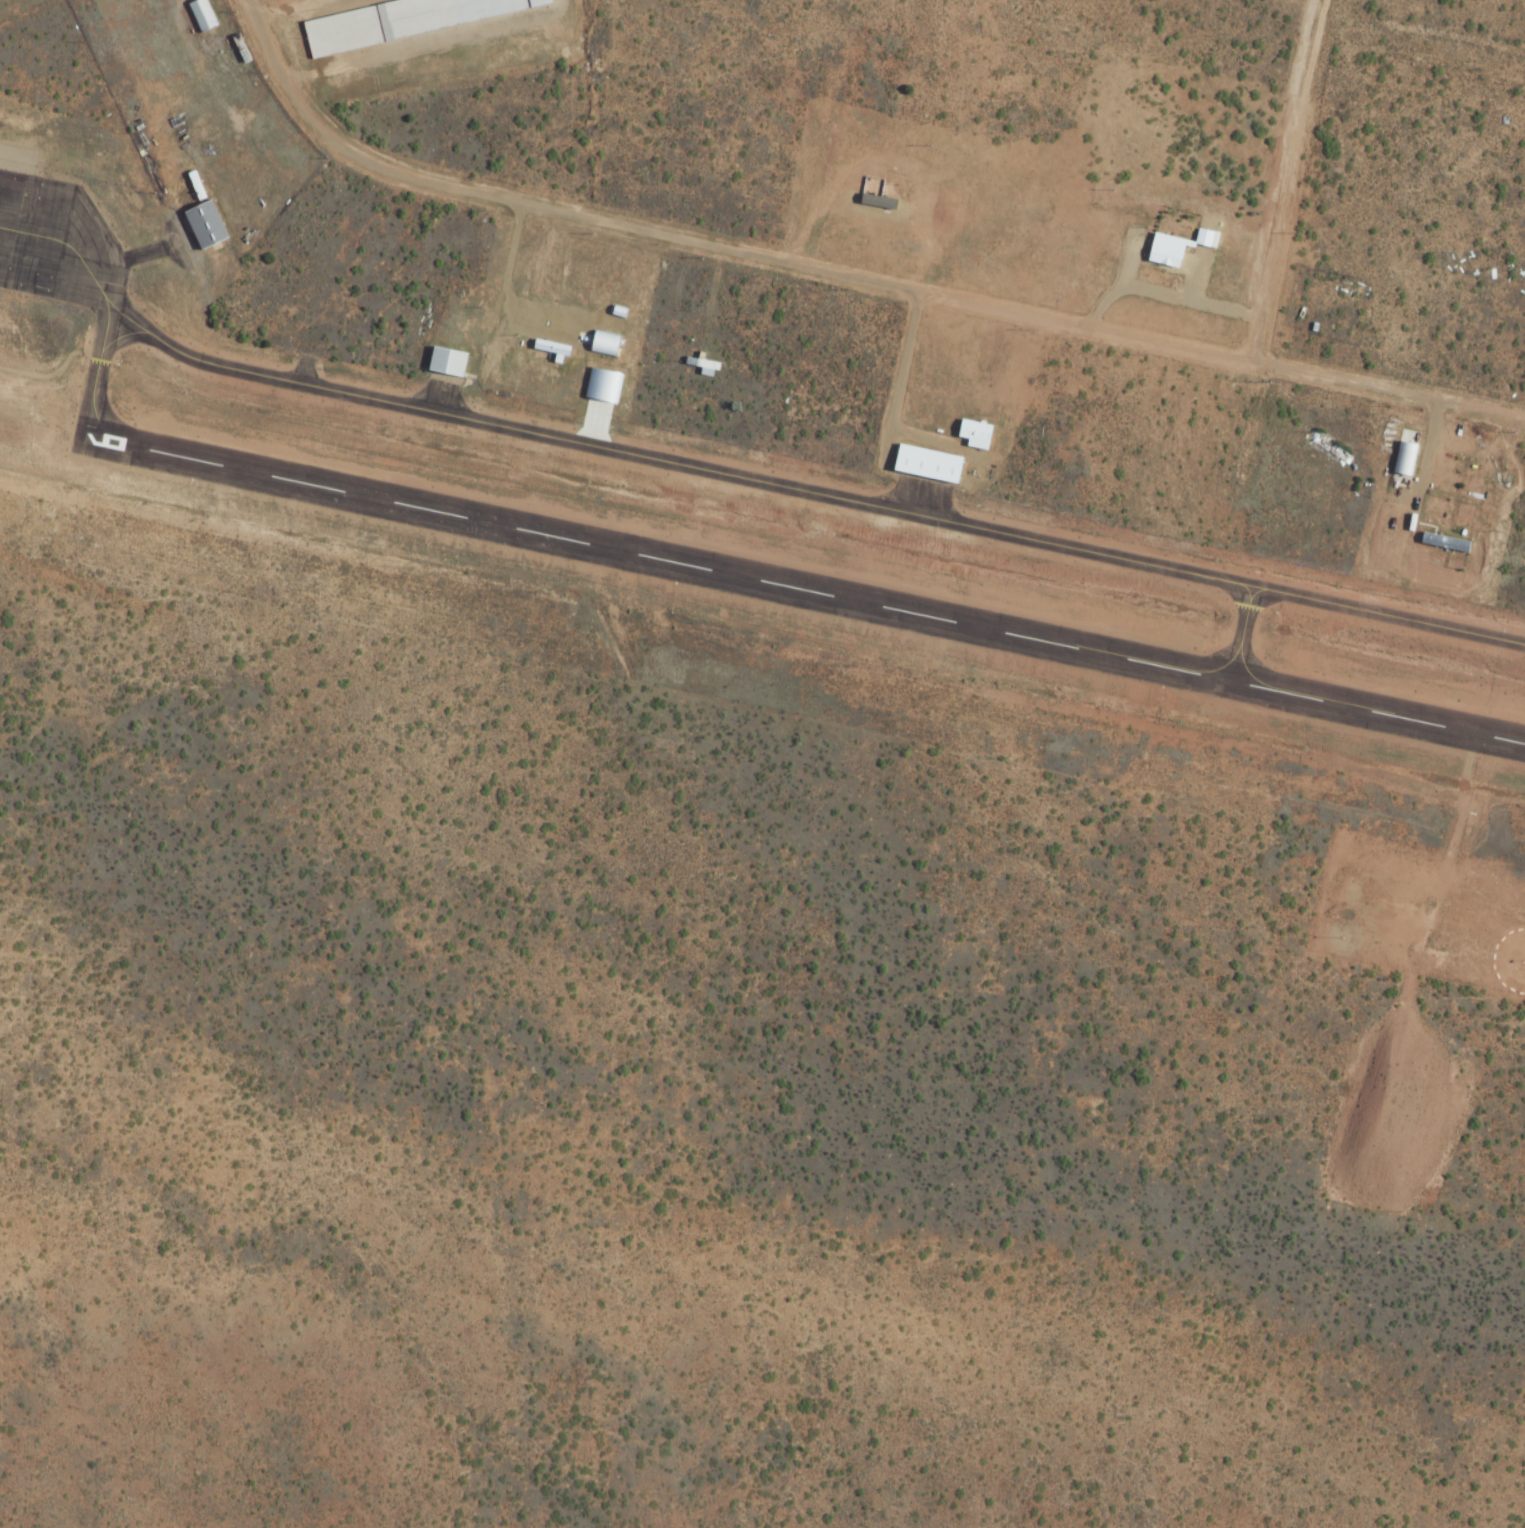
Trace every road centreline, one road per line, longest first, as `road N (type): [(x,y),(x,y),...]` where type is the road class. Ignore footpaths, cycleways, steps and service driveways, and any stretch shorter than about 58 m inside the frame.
road 1 (residential): [(245,0),(304,116),(371,164),(1524,418)]

